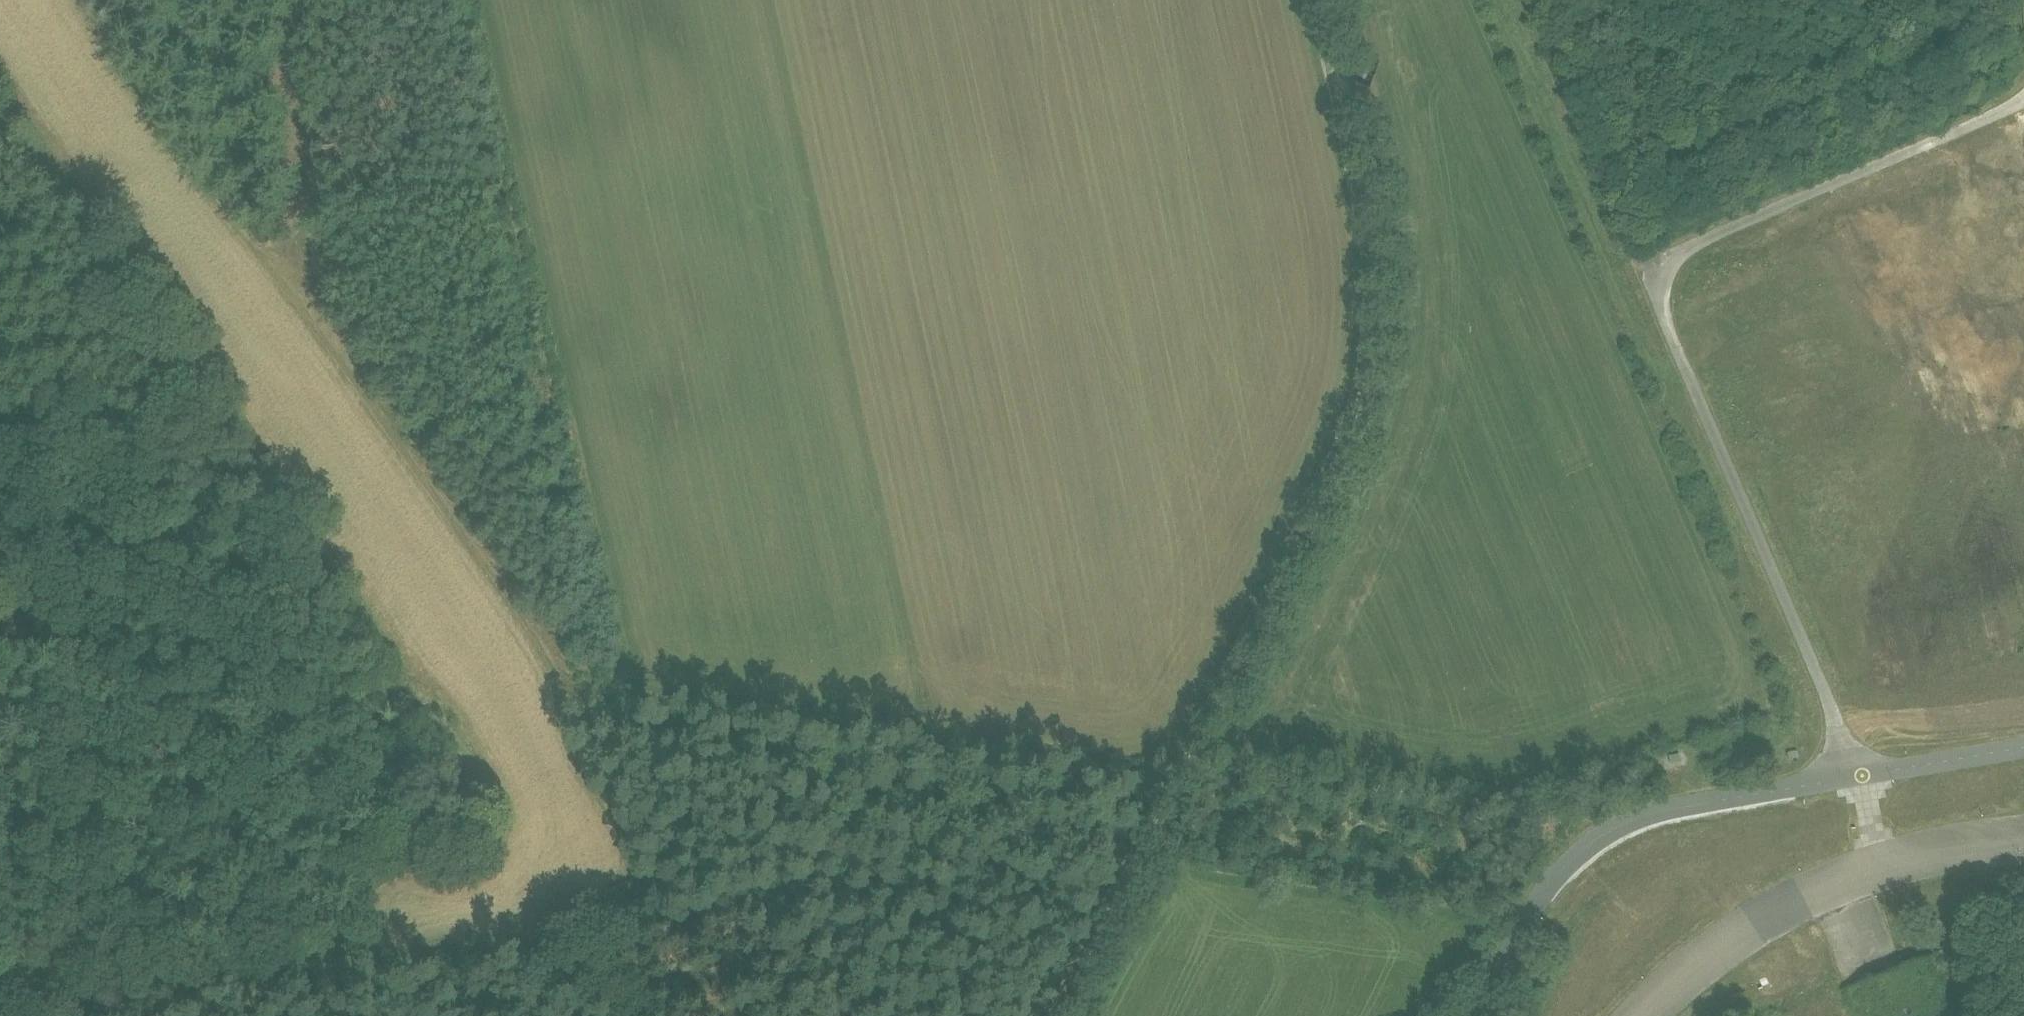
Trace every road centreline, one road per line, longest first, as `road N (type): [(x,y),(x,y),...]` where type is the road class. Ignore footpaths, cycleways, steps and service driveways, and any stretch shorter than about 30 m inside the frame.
road 1 (track): [(1046,1015),(1293,558),(1370,397),(1381,345),(1376,219),(1324,0)]

